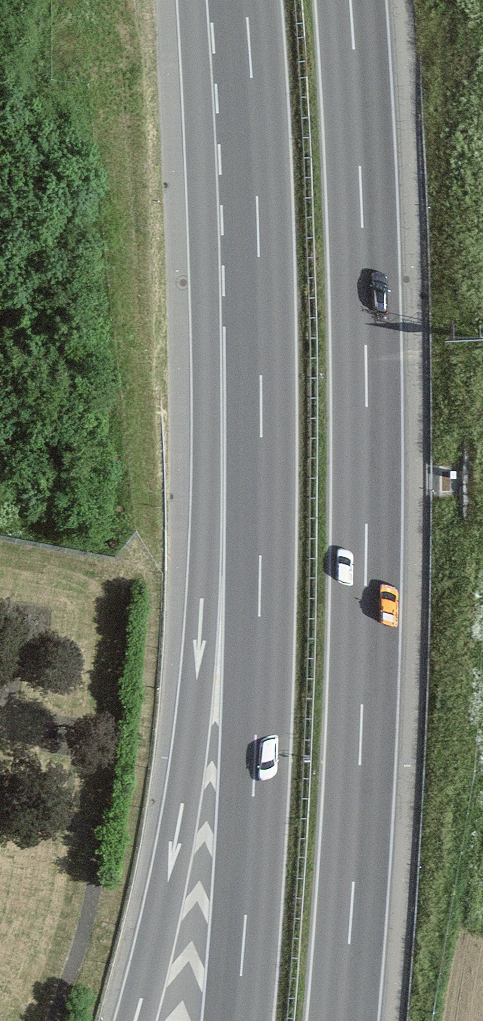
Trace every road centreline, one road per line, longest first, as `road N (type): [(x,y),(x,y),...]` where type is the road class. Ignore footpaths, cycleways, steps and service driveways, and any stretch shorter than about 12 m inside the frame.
road 1 (motorway): [(341,1020),(365,537),(365,321),(350,0)]
road 2 (motorway): [(250,86),(210,197),(204,597),(181,808),(134,1020)]
road 3 (motorway): [(250,86),(262,359),(259,558),(236,1020)]

